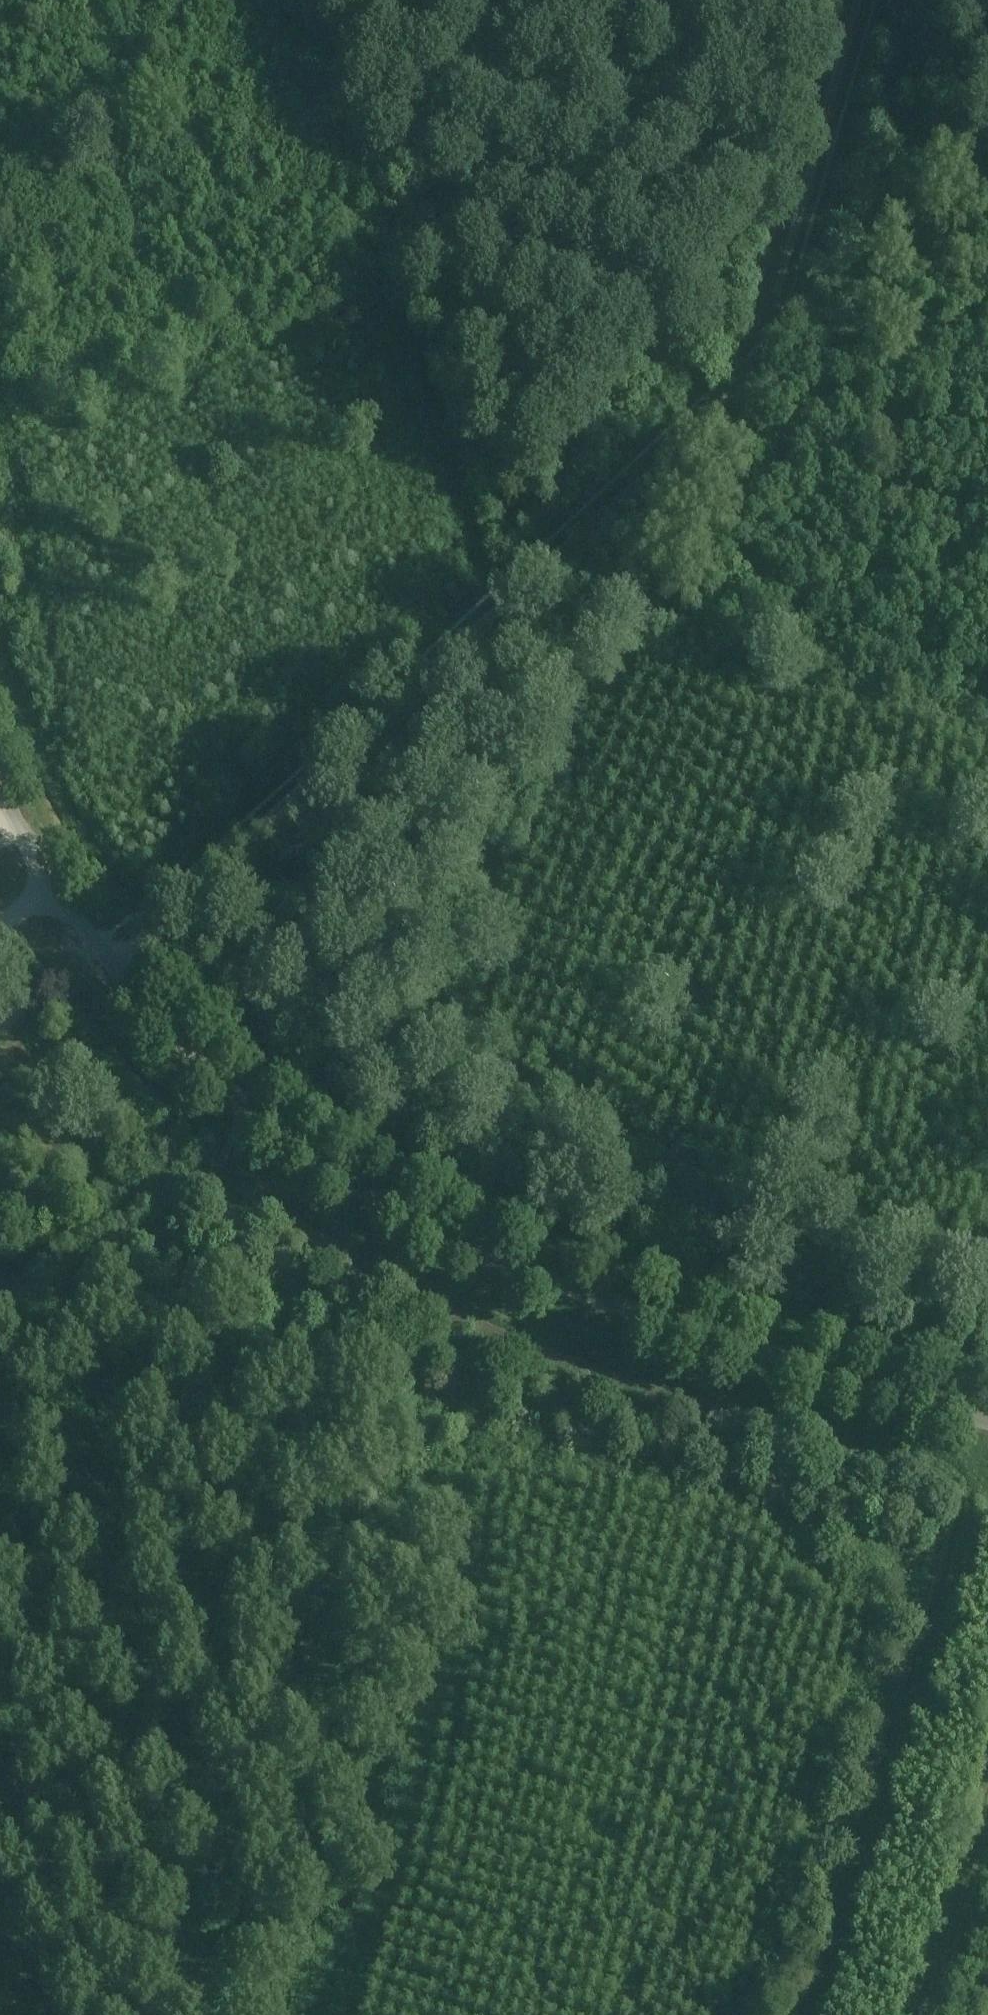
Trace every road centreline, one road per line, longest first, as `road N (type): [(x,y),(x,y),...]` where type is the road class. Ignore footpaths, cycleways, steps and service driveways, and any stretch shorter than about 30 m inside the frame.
road 1 (track): [(113,961),(783,350),(785,318),(873,0)]
road 2 (tertiary): [(987,1421),(513,1265),(421,1222),(297,1145),(186,1047),(78,921),(0,791)]

